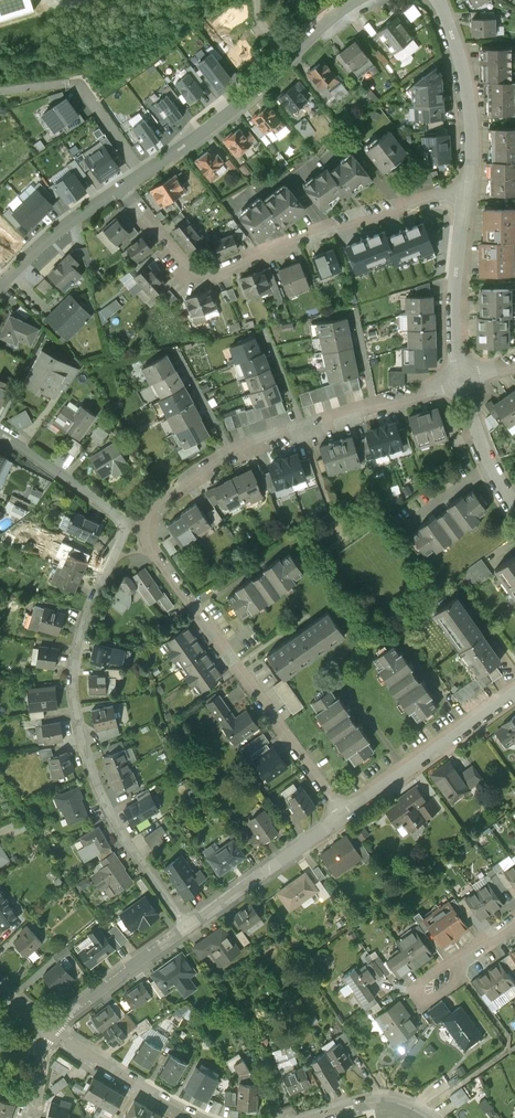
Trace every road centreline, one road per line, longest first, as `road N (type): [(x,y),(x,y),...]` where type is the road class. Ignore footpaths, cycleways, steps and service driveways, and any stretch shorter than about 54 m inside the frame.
road 1 (residential): [(188,926),(111,814),(75,716),(78,644),(122,524),(0,431)]
road 2 (residential): [(343,815),(148,539),(154,509),(232,455)]
road 3 (residential): [(120,188),(186,271),(204,275),(363,214),(469,189)]
road 4 (residential): [(362,0),(202,135),(141,175)]
road 5 (residential): [(343,815),(514,693)]
road 6 (residential): [(469,189),(466,93),(435,0)]
road 7 (residential): [(188,926),(343,815)]
road 8 (residential): [(461,378),(456,279),(469,189)]
road 9 (residential): [(50,1031),(188,926)]
road 10 (residential): [(50,1031),(194,1117)]
road 11 (residential): [(120,188),(52,236),(0,289)]
road 12 (residential): [(514,506),(483,452),(461,378)]
road 13 (residential): [(232,455),(174,348)]

